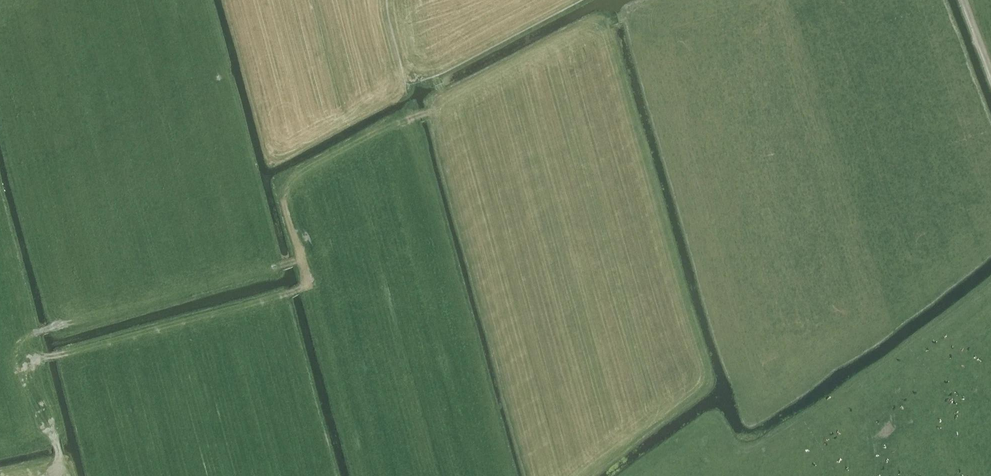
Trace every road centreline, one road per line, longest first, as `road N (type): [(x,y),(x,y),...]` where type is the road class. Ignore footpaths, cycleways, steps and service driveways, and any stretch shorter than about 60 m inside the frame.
road 1 (track): [(59,475),(56,438),(28,375),(37,361),(303,286),(303,260),(283,205),(290,179),(599,26),(685,0)]
road 2 (track): [(37,361),(29,338),(303,260)]

